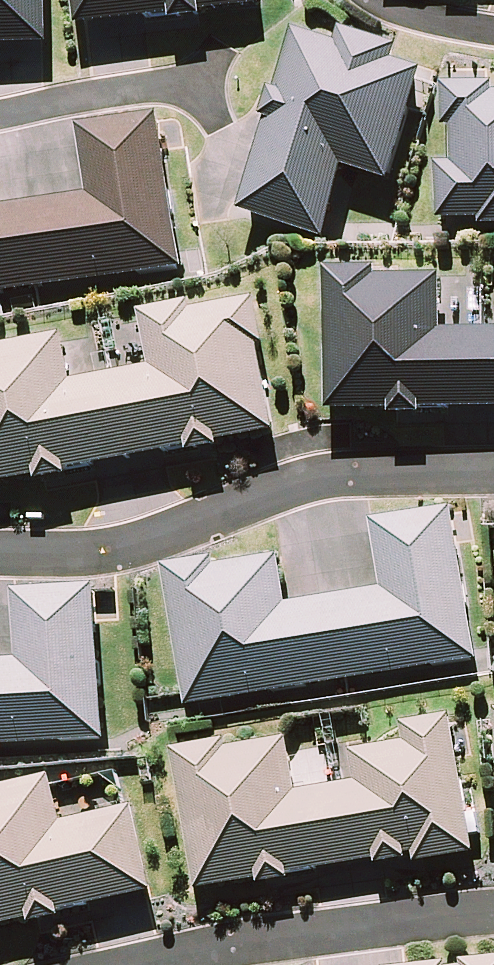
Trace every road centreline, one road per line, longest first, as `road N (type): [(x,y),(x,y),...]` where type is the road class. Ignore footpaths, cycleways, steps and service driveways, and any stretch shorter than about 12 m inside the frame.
road 1 (residential): [(0,548),(94,550),(150,541),(330,478),(493,469)]
road 2 (residential): [(150,964),(299,933),(493,916)]
road 3 (residential): [(0,112),(211,79)]
road 4 (residential): [(371,0),(413,20),(493,34)]

